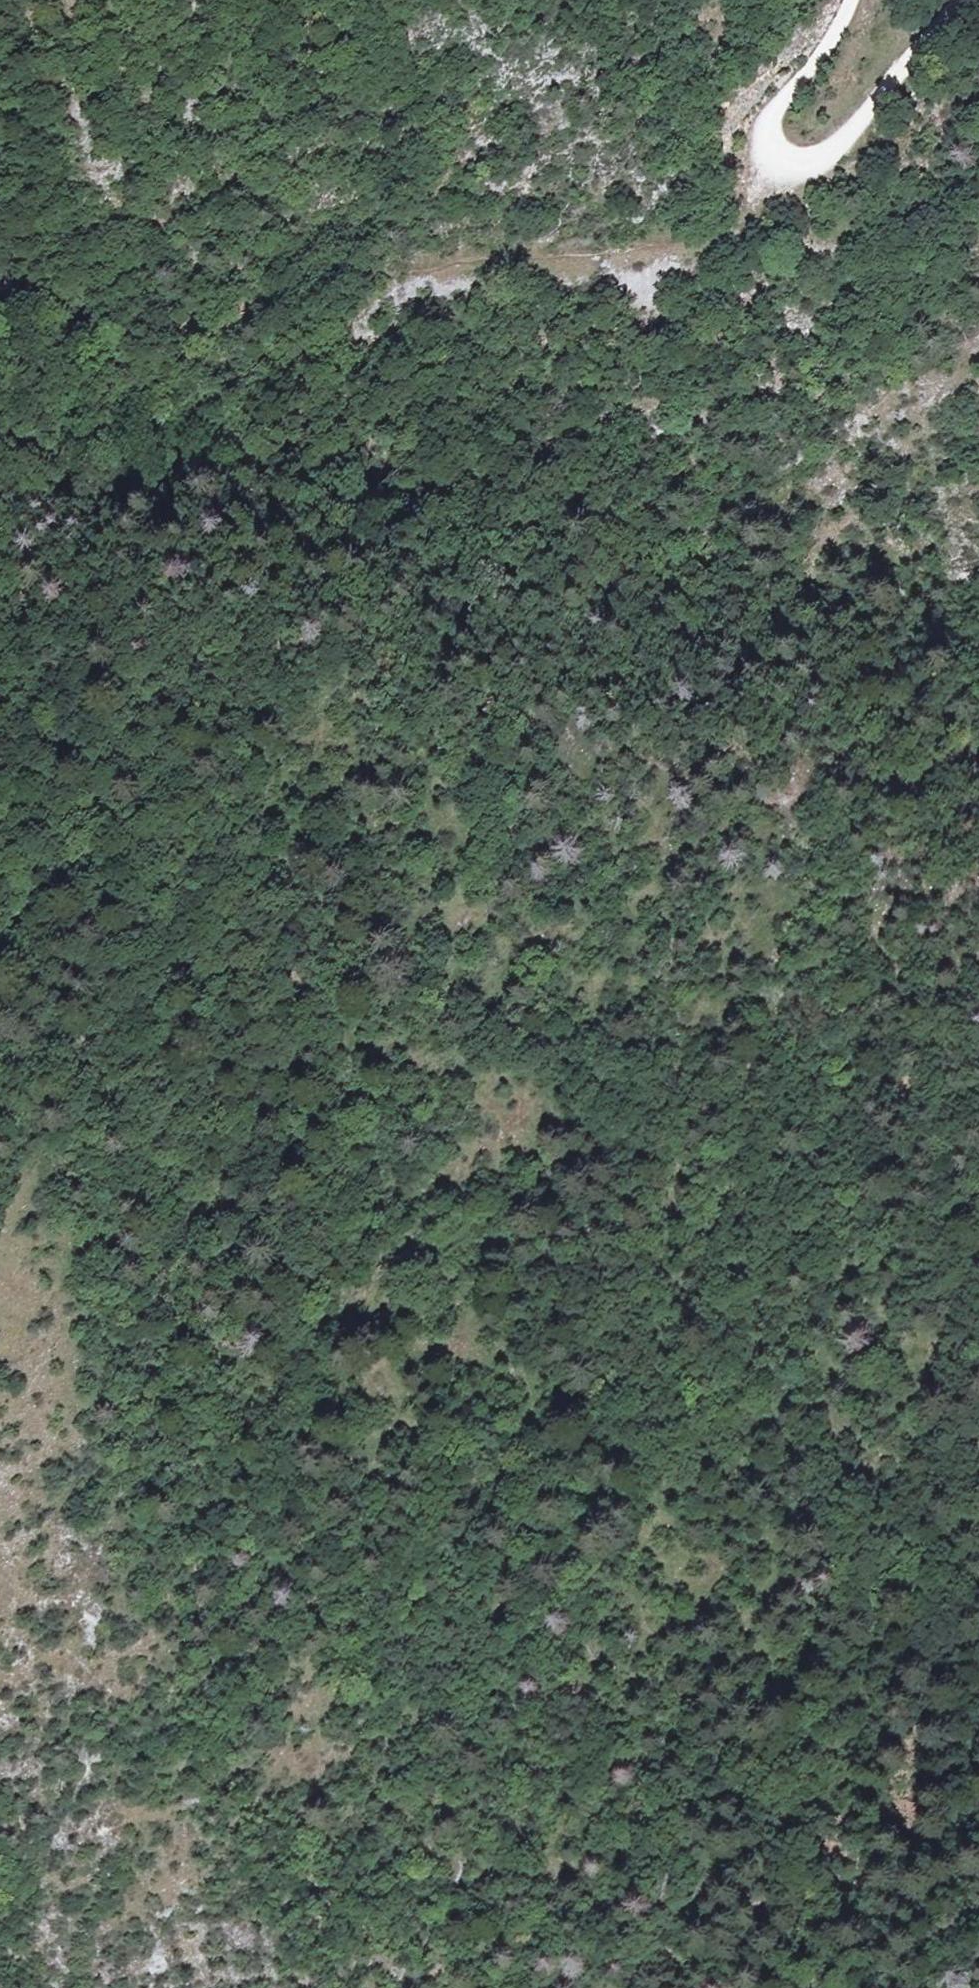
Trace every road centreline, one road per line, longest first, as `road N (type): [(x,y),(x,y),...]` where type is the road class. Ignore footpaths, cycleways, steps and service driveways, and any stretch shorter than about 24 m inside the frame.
road 1 (track): [(850,0),(768,113),(766,132),(777,155),(800,166),(826,158),(962,0)]

